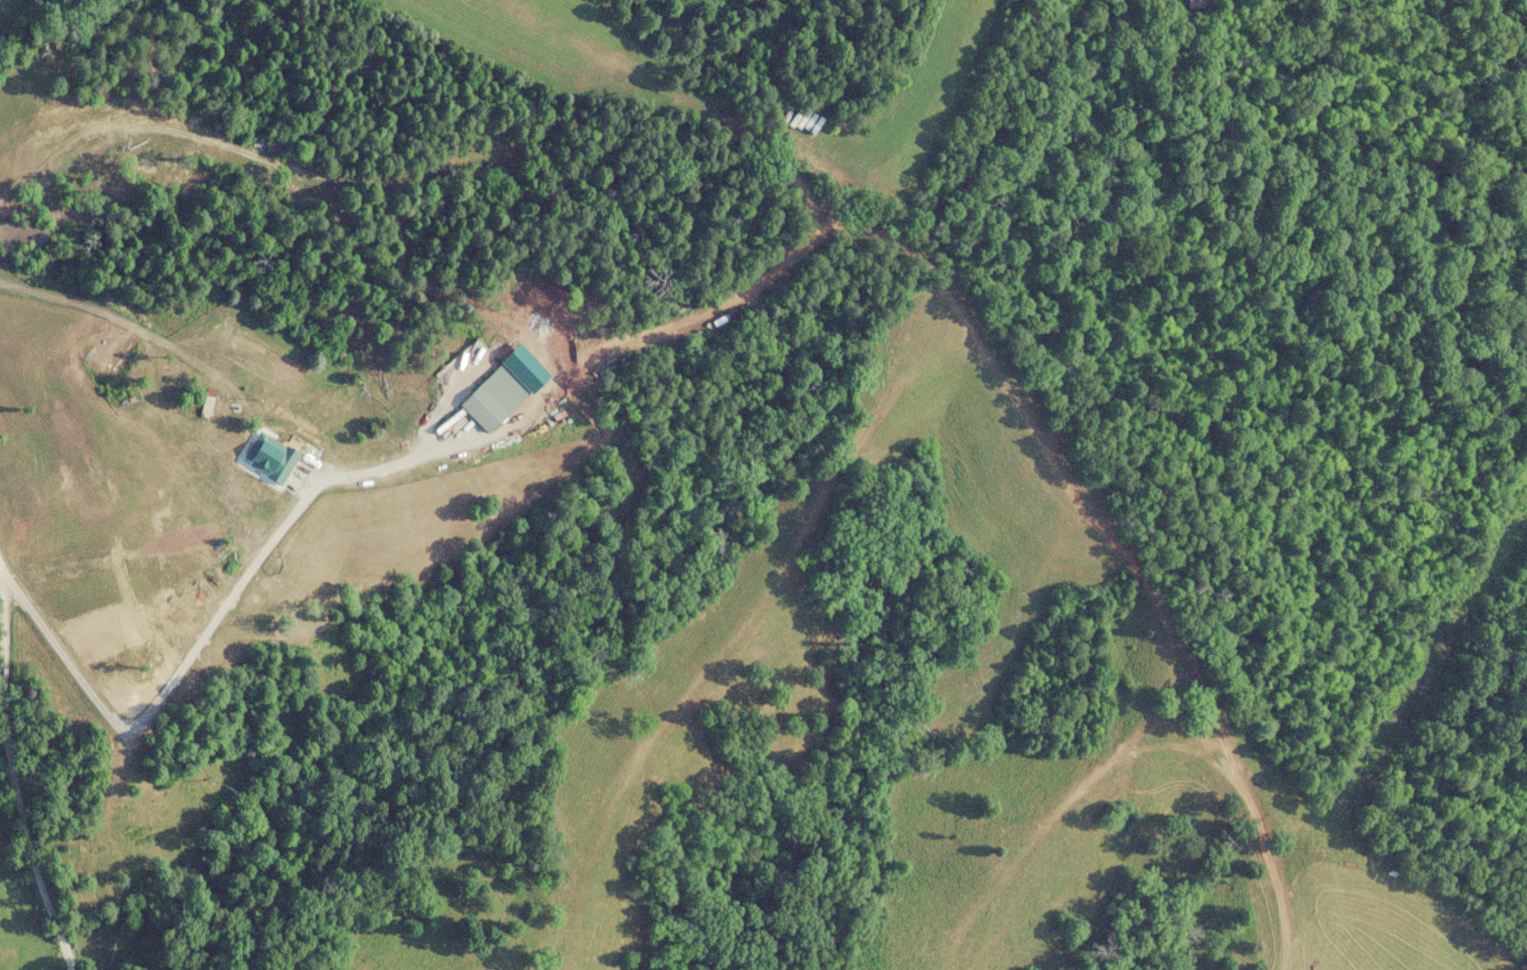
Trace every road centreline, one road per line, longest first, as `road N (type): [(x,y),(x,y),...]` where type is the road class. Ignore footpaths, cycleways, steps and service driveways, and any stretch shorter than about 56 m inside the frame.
road 1 (residential): [(44,969),(17,787),(0,734)]

